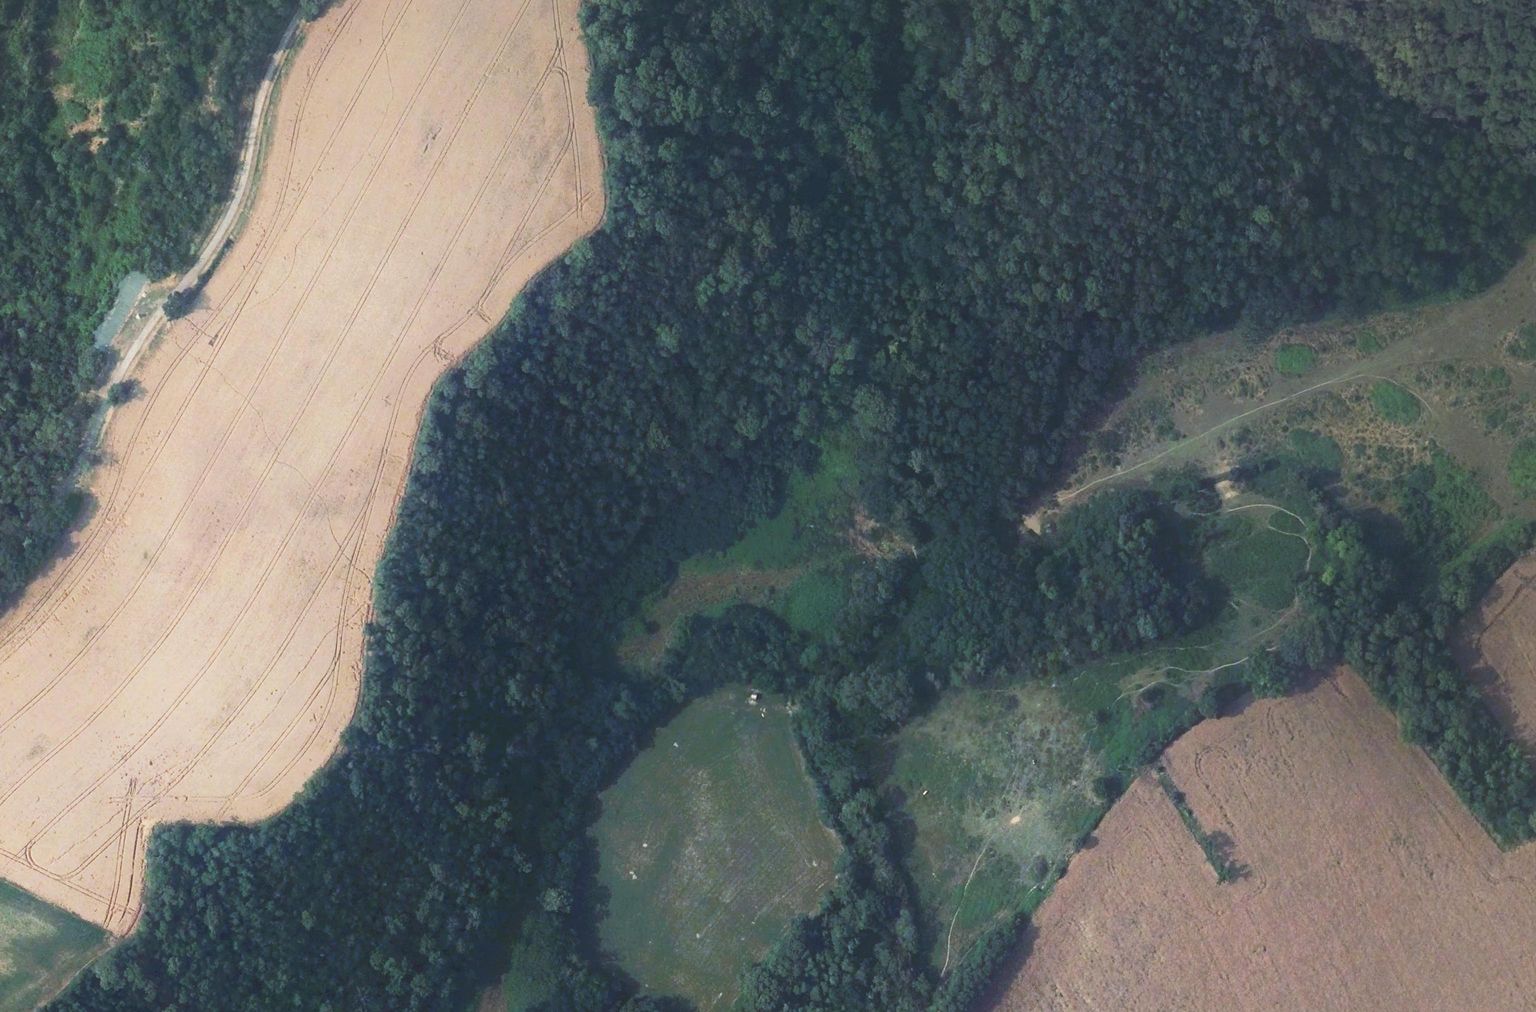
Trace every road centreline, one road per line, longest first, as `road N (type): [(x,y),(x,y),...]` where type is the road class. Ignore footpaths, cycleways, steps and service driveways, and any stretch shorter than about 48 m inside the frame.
road 1 (track): [(306,0),(265,83),(243,183),(224,224),(135,346),(67,485),(0,543)]
road 2 (track): [(914,1011),(806,740),(802,692),(912,622),(923,597),(918,531)]
road 3 (track): [(897,0),(915,220),(960,346),(1013,406)]

